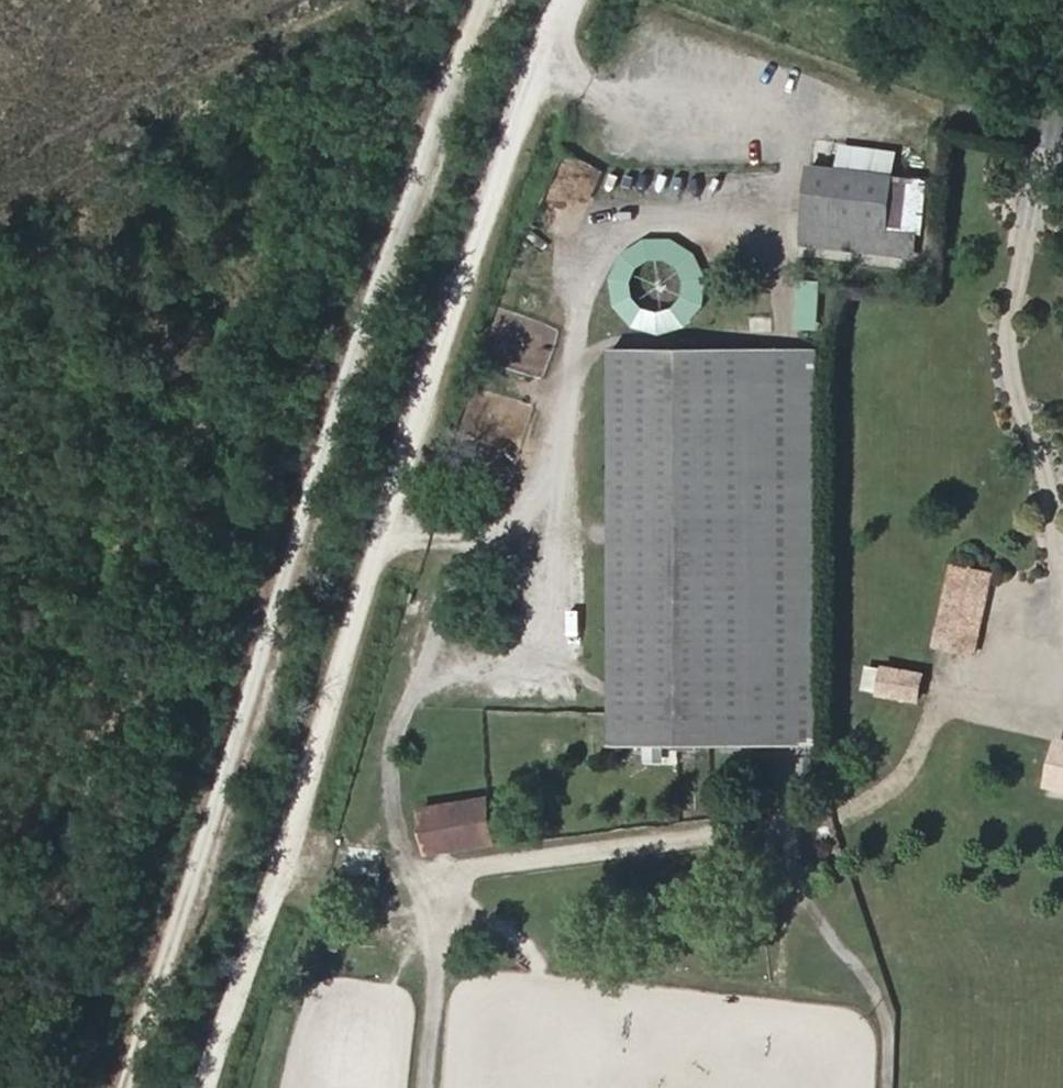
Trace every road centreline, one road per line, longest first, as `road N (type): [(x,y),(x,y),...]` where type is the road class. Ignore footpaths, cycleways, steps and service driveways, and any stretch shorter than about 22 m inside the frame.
road 1 (track): [(486,0),(103,1087)]
road 2 (track): [(205,1087),(500,155),(566,0)]

